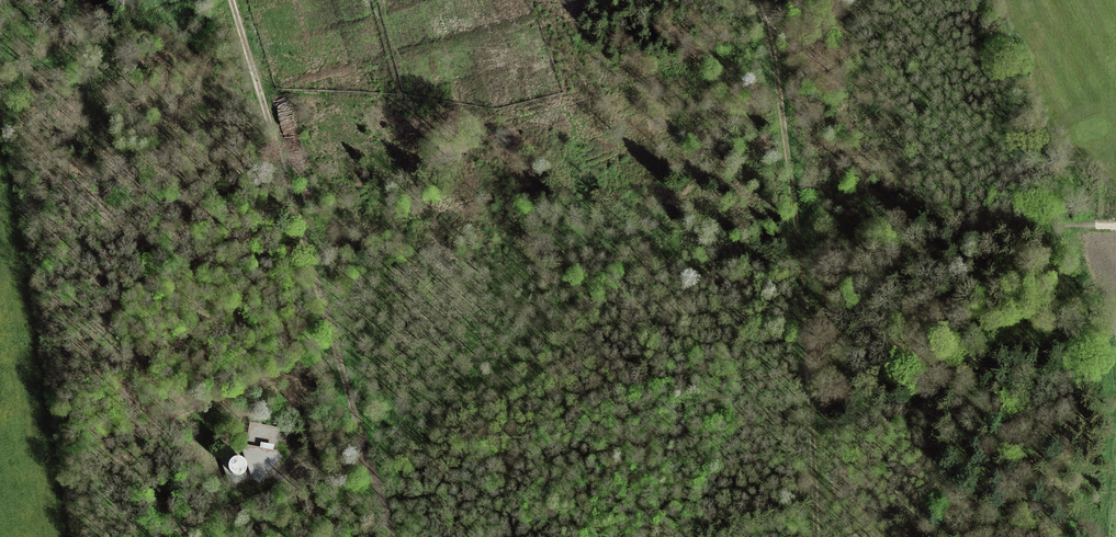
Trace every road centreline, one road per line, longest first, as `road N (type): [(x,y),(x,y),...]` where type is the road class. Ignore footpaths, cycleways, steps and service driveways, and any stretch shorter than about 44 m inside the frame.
road 1 (track): [(229,0),(388,536)]
road 2 (track): [(801,242),(816,536)]
road 3 (track): [(758,0),(801,242)]
road 4 (track): [(365,467),(151,536)]

